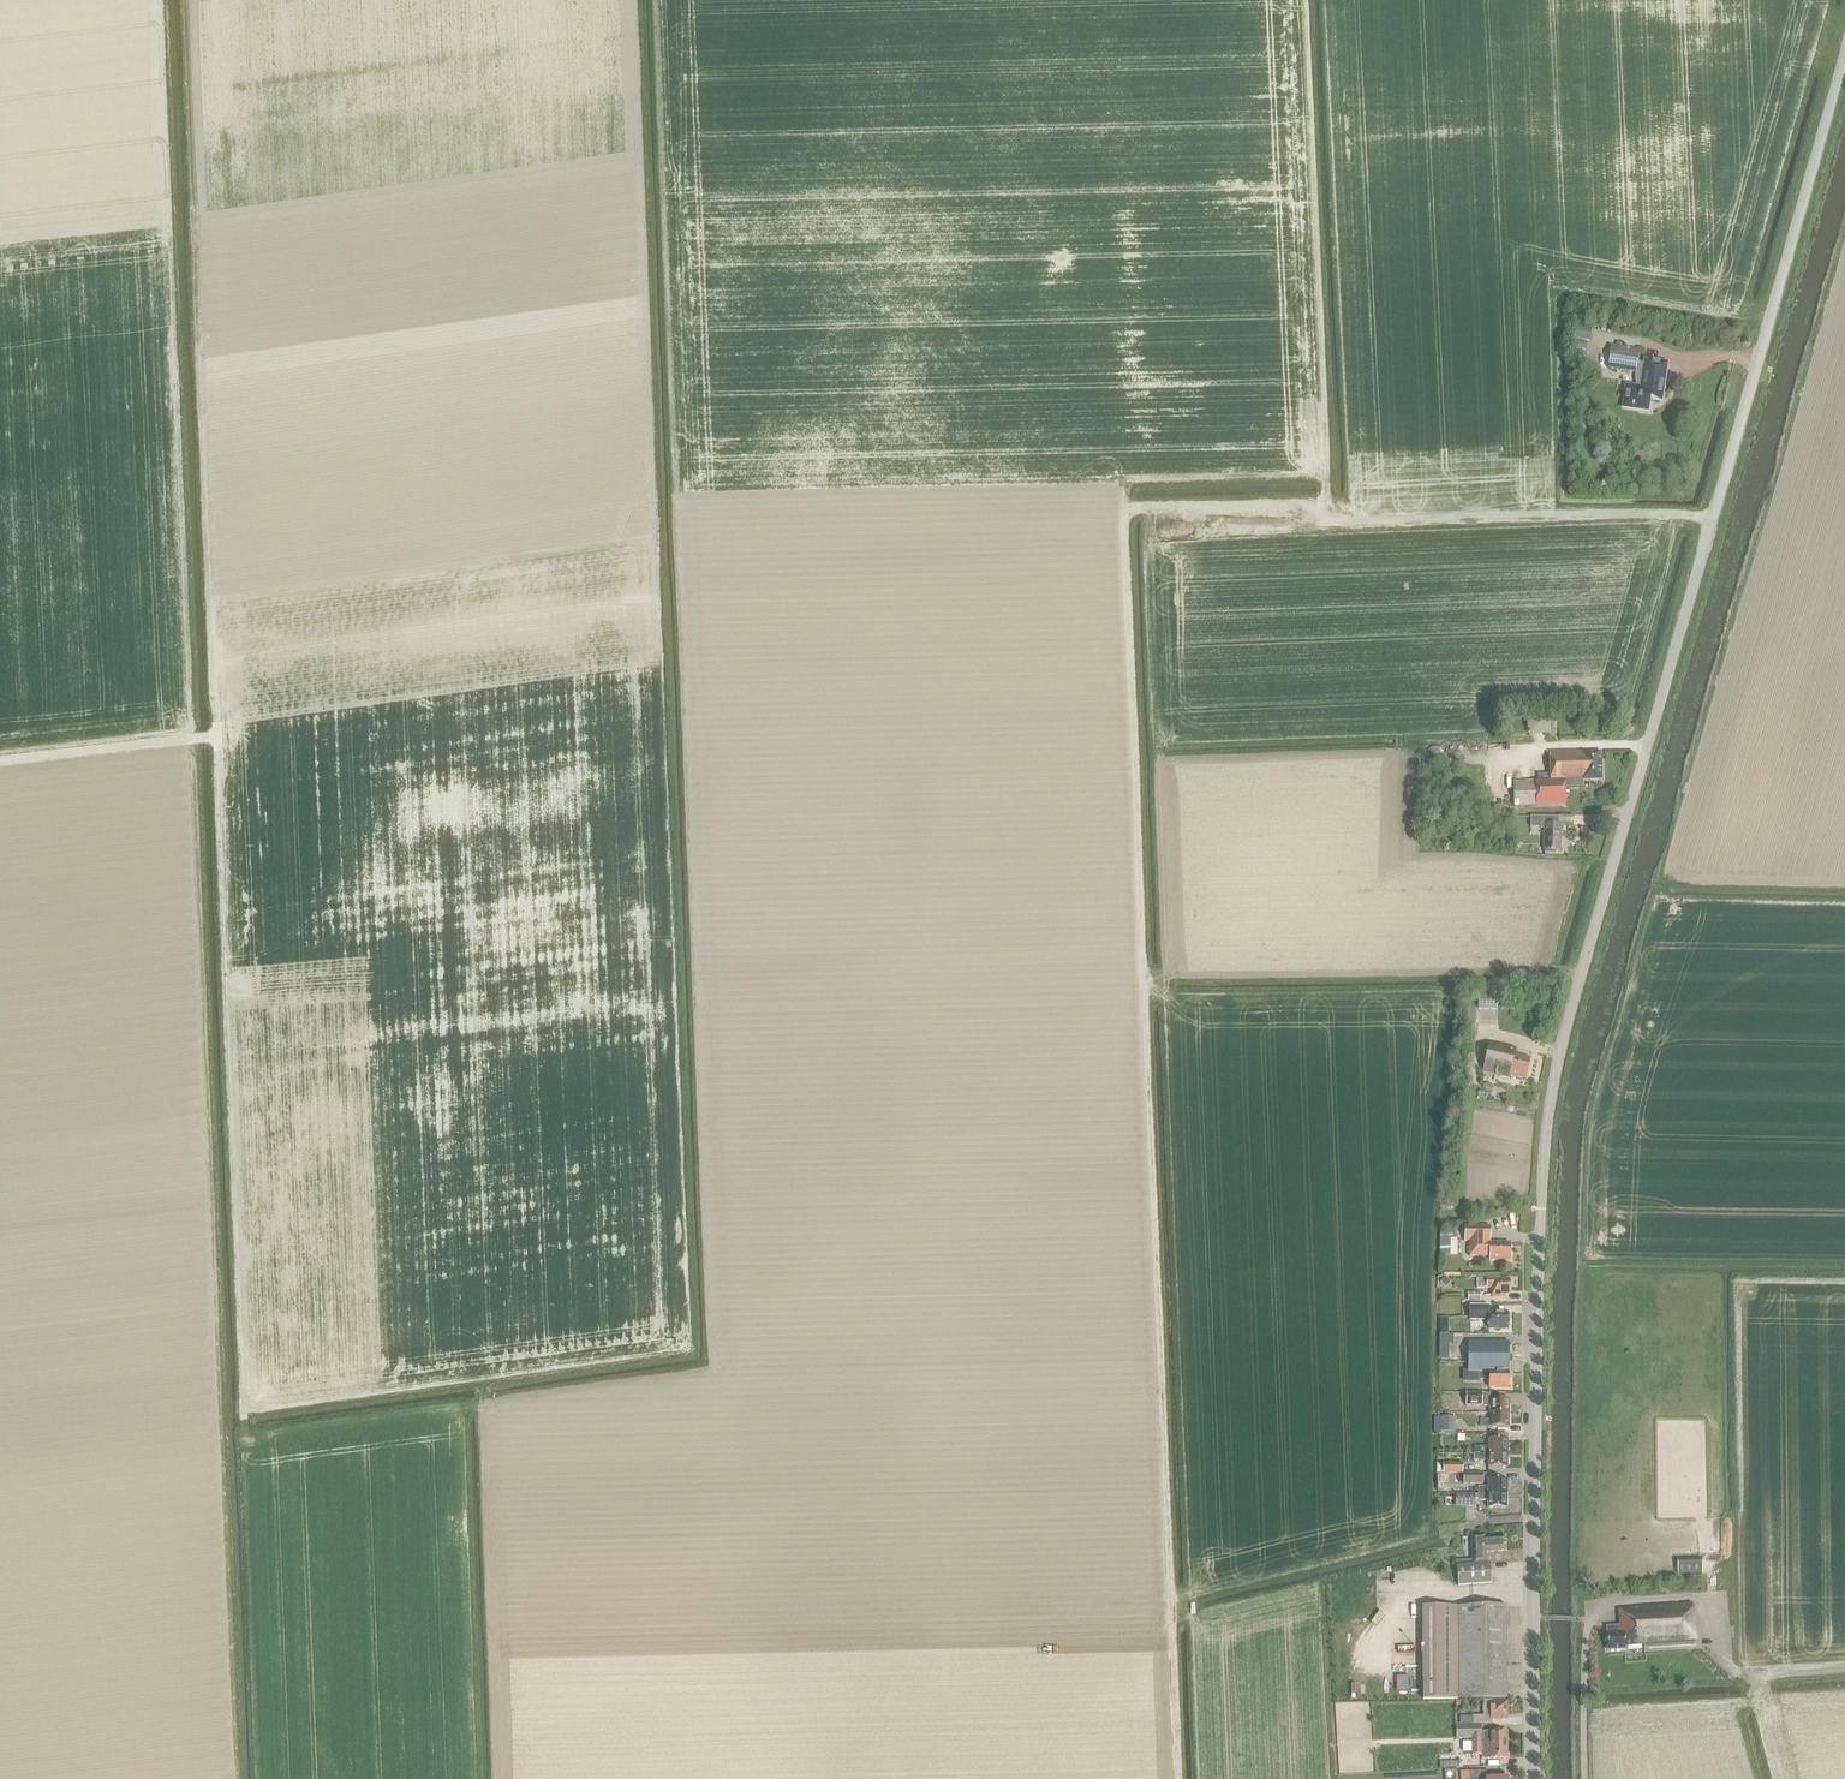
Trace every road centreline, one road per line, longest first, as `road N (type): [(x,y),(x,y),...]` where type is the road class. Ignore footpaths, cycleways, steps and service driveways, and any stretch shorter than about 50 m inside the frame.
road 1 (tertiary): [(1534,1778),(1540,1209),(1550,1093),(1844,53)]
road 2 (track): [(0,761),(214,737)]

